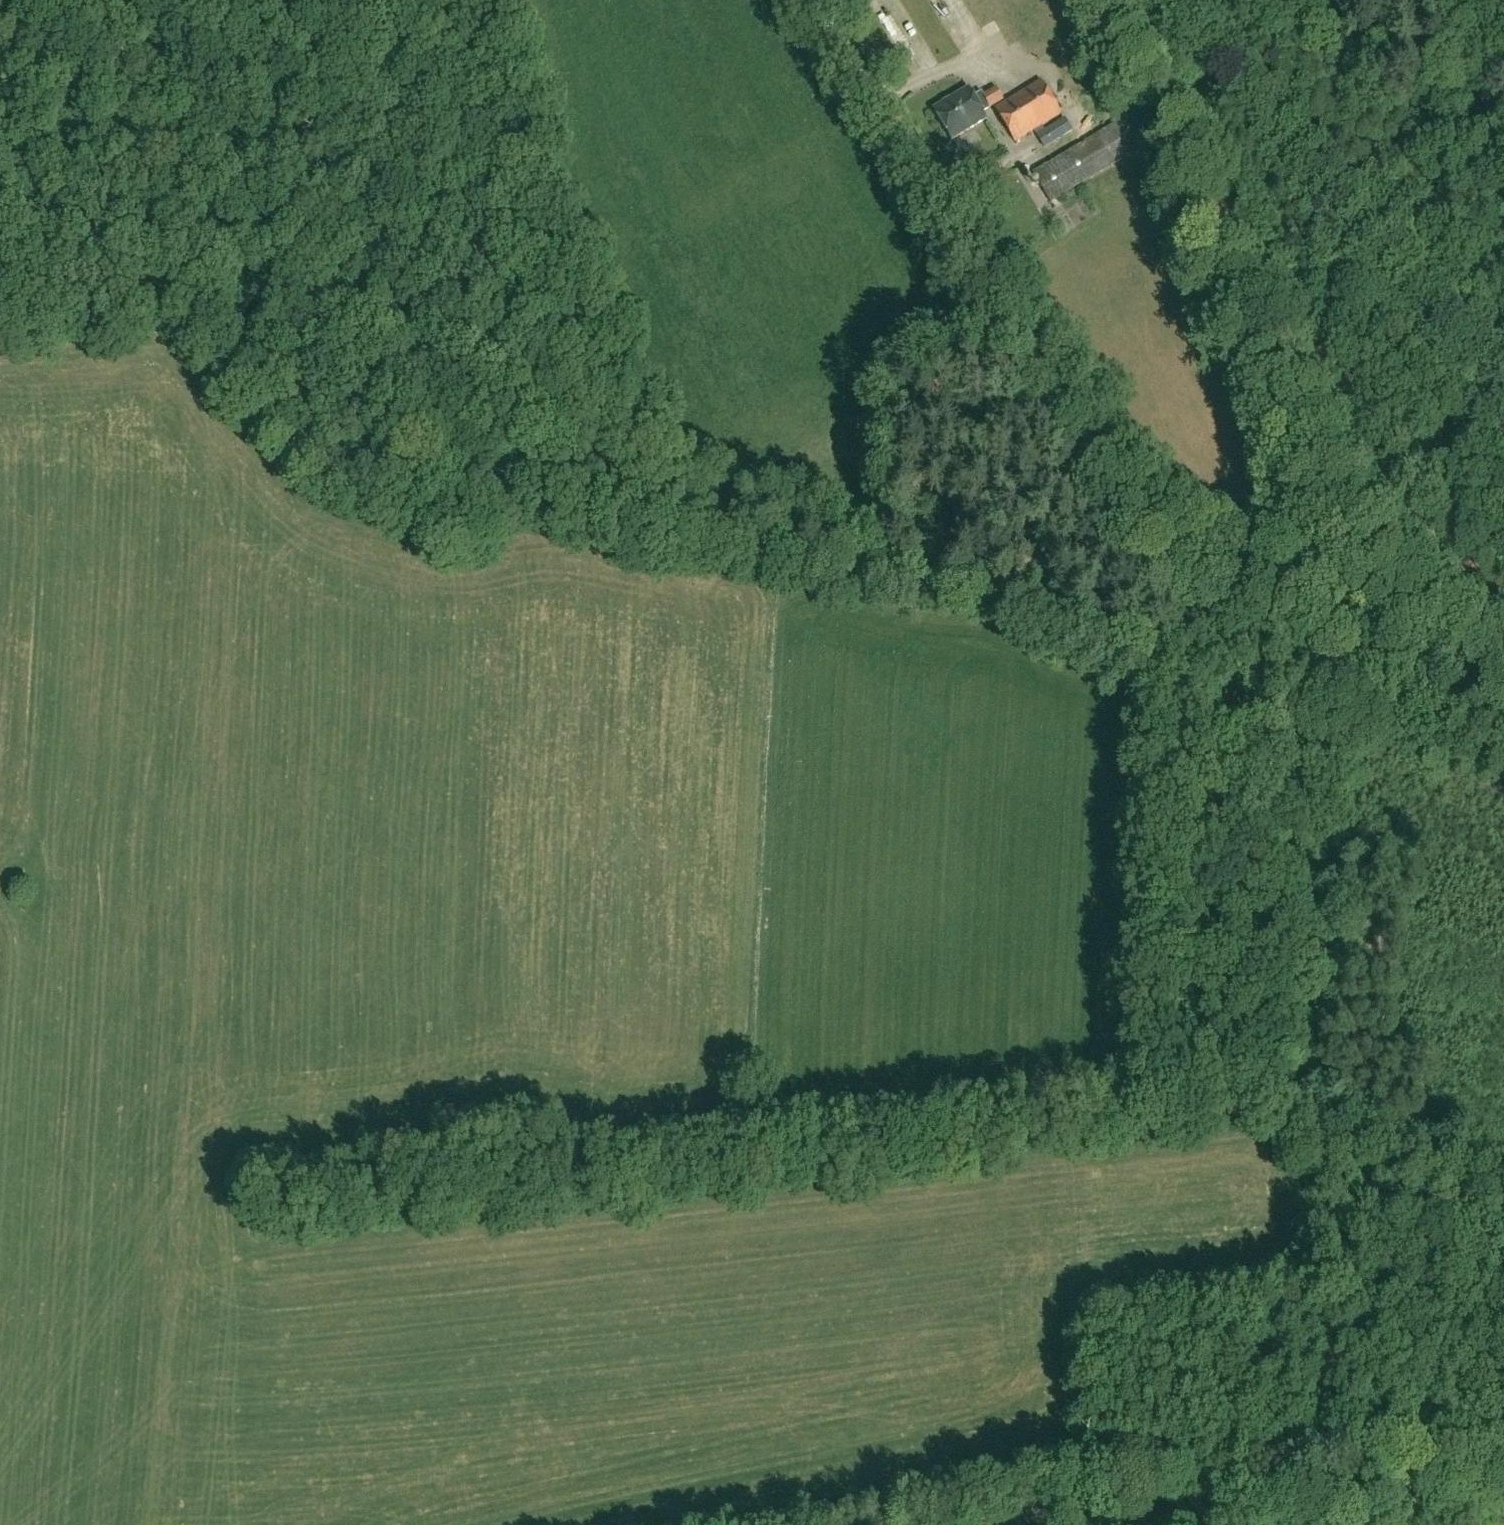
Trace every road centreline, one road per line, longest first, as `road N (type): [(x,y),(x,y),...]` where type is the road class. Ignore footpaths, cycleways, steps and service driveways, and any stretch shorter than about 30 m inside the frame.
road 1 (track): [(816,0),(1144,529),(1354,631),(1503,733)]

